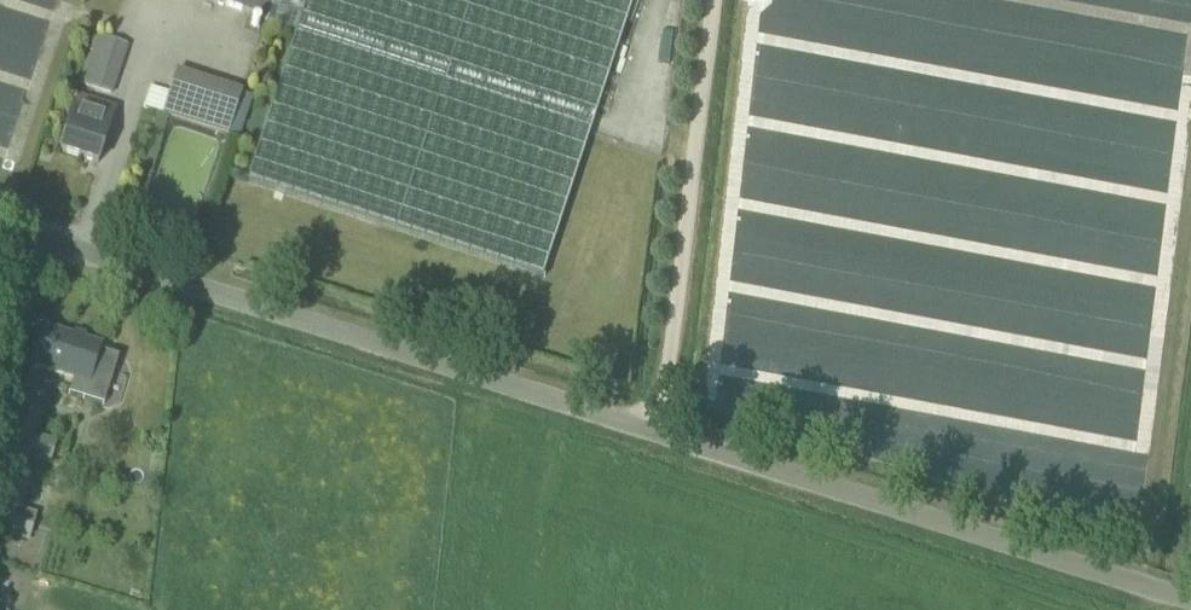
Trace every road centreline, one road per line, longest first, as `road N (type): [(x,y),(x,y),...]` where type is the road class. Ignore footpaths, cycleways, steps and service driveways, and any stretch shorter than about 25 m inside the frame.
road 1 (unclassified): [(1190,592),(0,217)]
road 2 (track): [(661,422),(714,0)]

